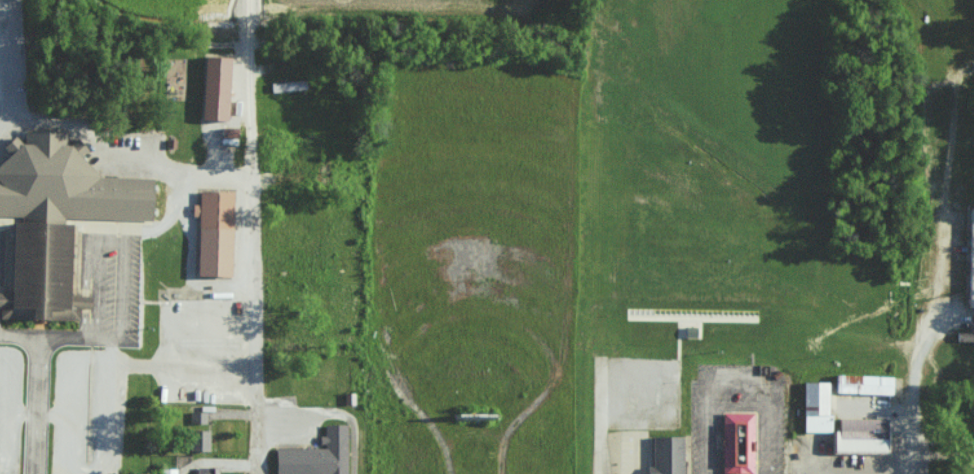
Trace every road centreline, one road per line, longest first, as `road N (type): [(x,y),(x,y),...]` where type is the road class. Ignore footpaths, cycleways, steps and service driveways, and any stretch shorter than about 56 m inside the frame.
road 1 (residential): [(255,473),(249,172)]

